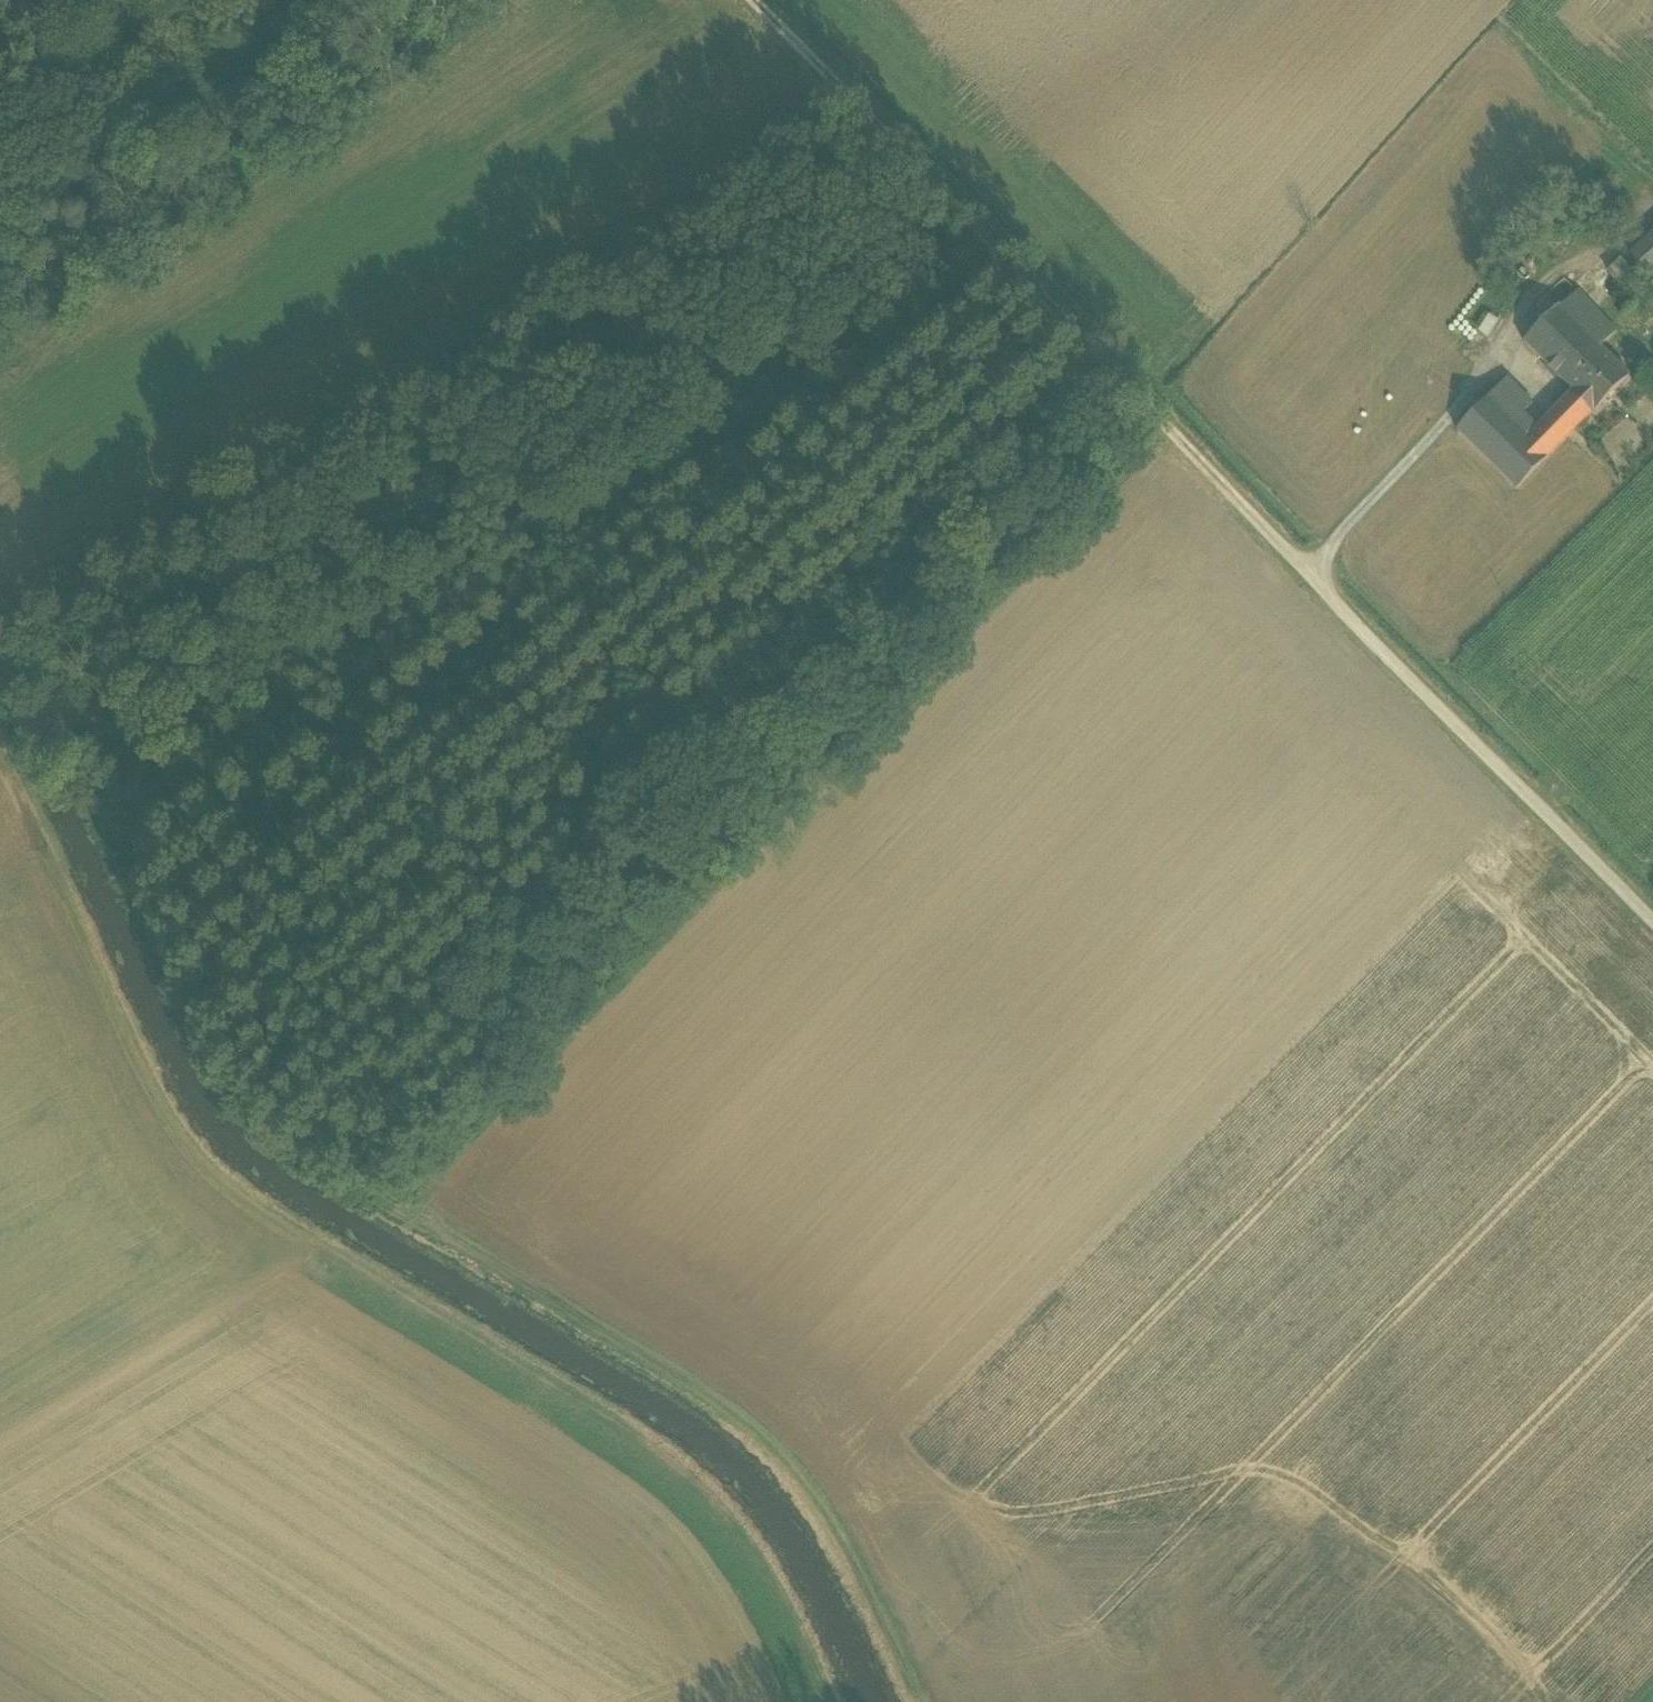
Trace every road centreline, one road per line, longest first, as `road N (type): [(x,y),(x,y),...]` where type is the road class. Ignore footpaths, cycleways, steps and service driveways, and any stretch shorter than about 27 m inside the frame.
road 1 (track): [(1652,907),(773,0)]

